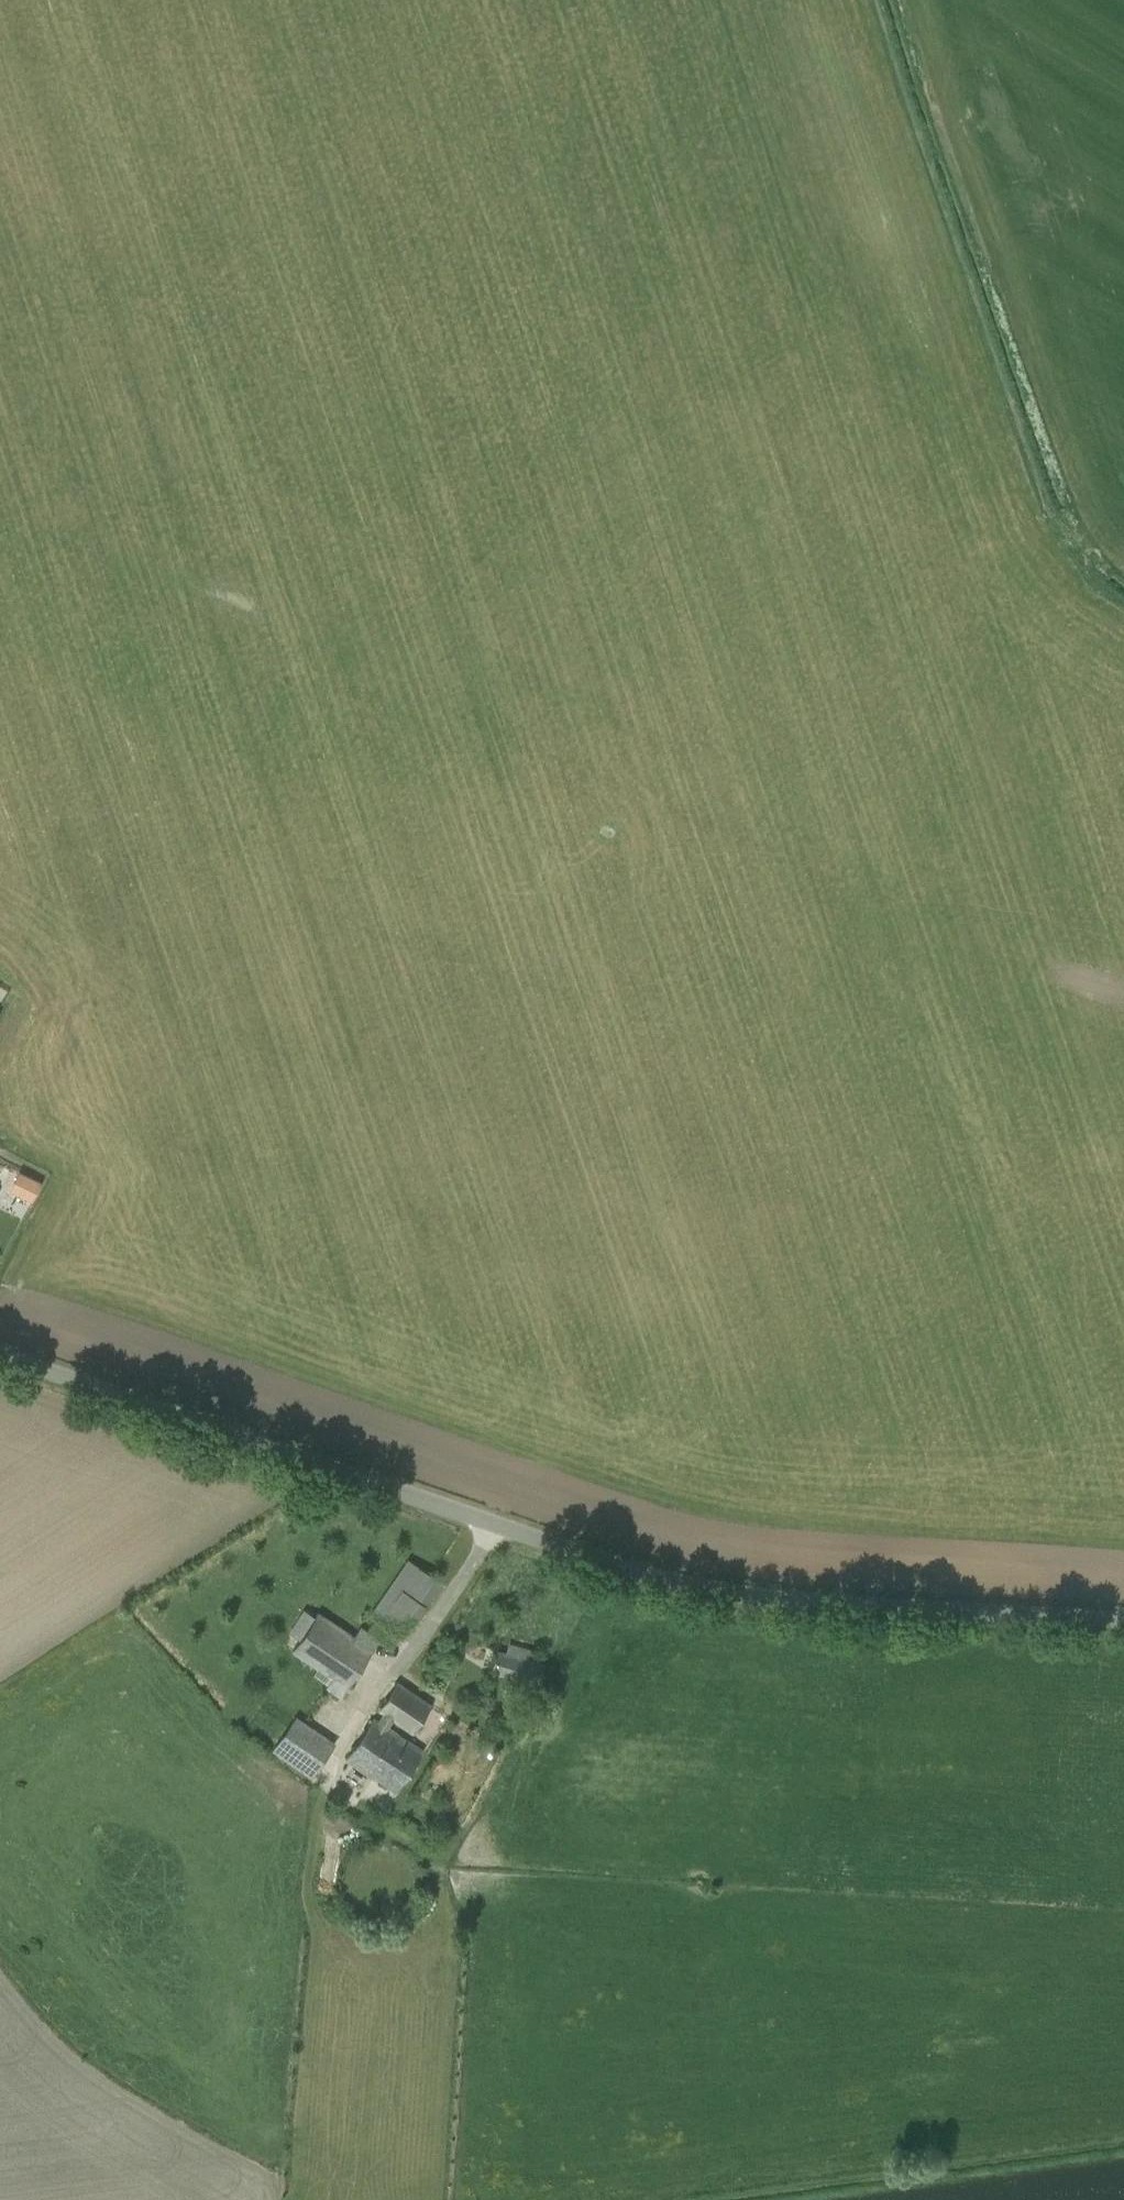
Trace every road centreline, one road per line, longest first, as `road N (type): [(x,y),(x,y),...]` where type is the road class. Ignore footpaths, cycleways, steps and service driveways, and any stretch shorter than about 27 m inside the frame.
road 1 (unclassified): [(1123,1611),(739,1598),(660,1580),(0,1355)]

